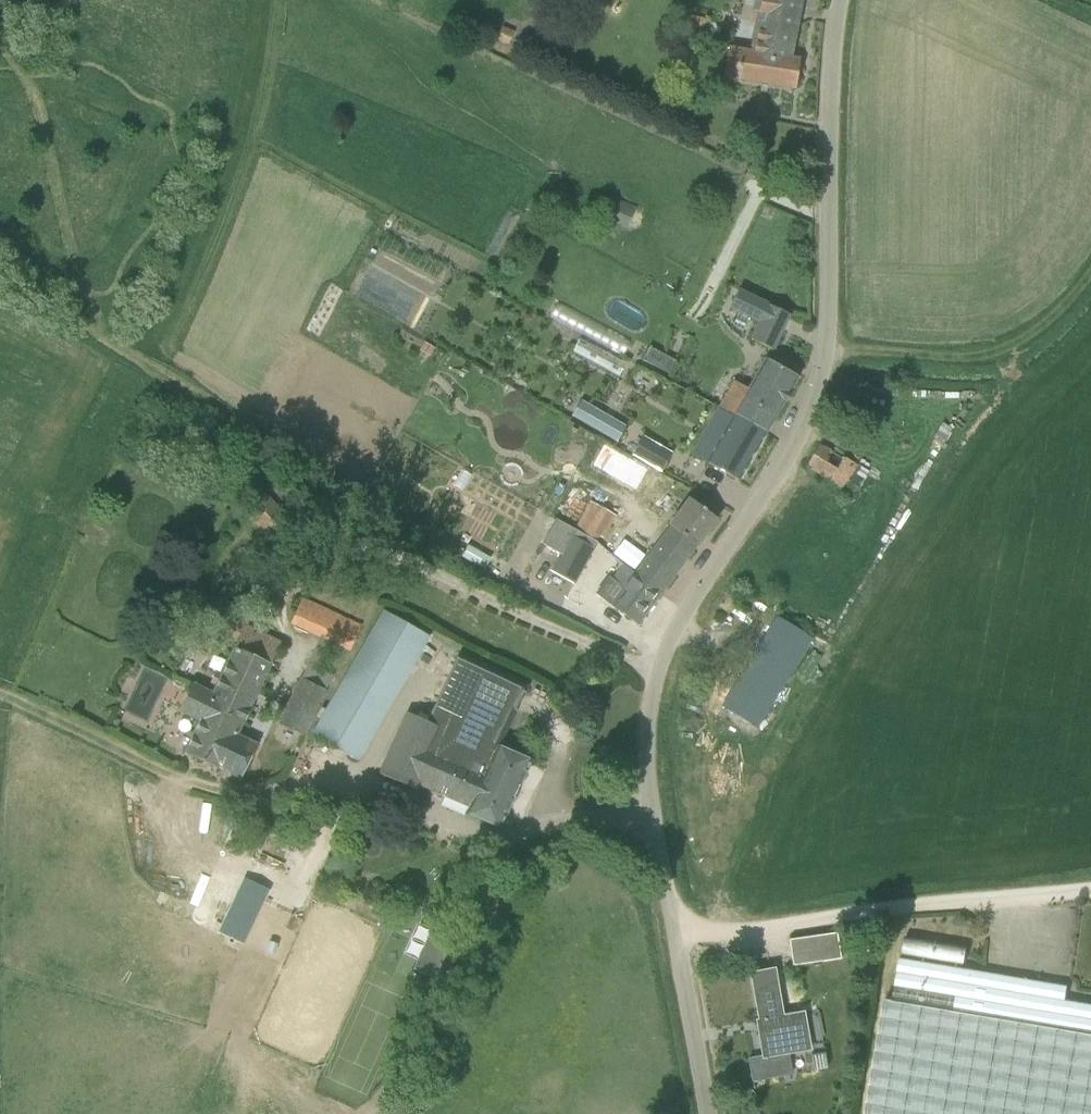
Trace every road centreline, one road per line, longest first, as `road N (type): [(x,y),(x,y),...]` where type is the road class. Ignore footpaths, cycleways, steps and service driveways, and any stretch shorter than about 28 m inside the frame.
road 1 (unclassified): [(707,1113),(651,810),(650,706),(686,608),(773,484),(813,399),(826,350),(840,0)]
road 2 (track): [(0,695),(197,786),(265,793),(301,781),(353,784),(510,841)]
road 3 (track): [(678,945),(905,908),(1090,892)]
road 4 (track): [(510,841),(441,998),(389,1094),(365,1113)]
road 5 (track): [(826,350),(920,357),(1013,351),(1042,332),(1090,276)]

